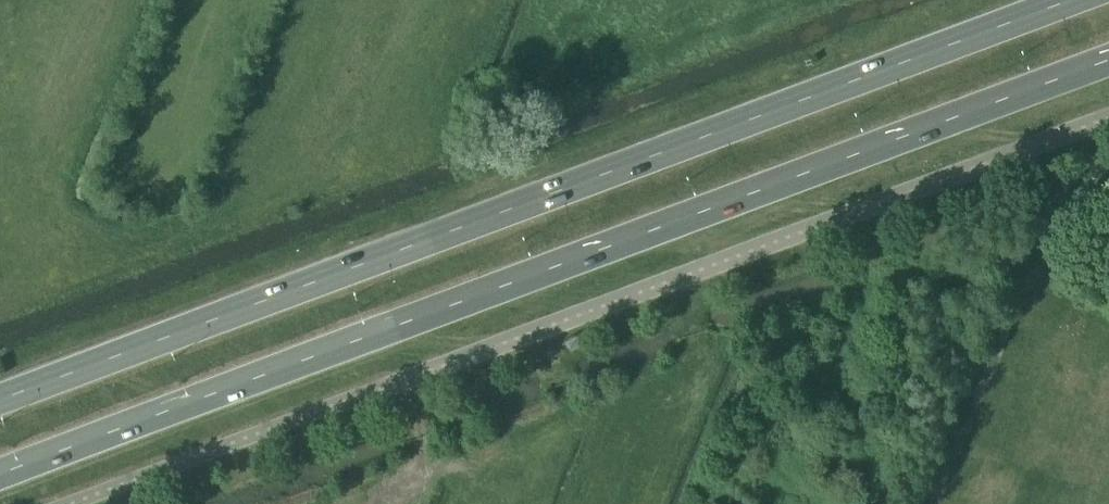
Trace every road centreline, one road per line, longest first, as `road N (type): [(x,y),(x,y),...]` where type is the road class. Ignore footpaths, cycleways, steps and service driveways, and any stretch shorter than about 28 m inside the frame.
road 1 (secondary): [(0,474),(1108,61)]
road 2 (secondary): [(1070,0),(0,399)]

